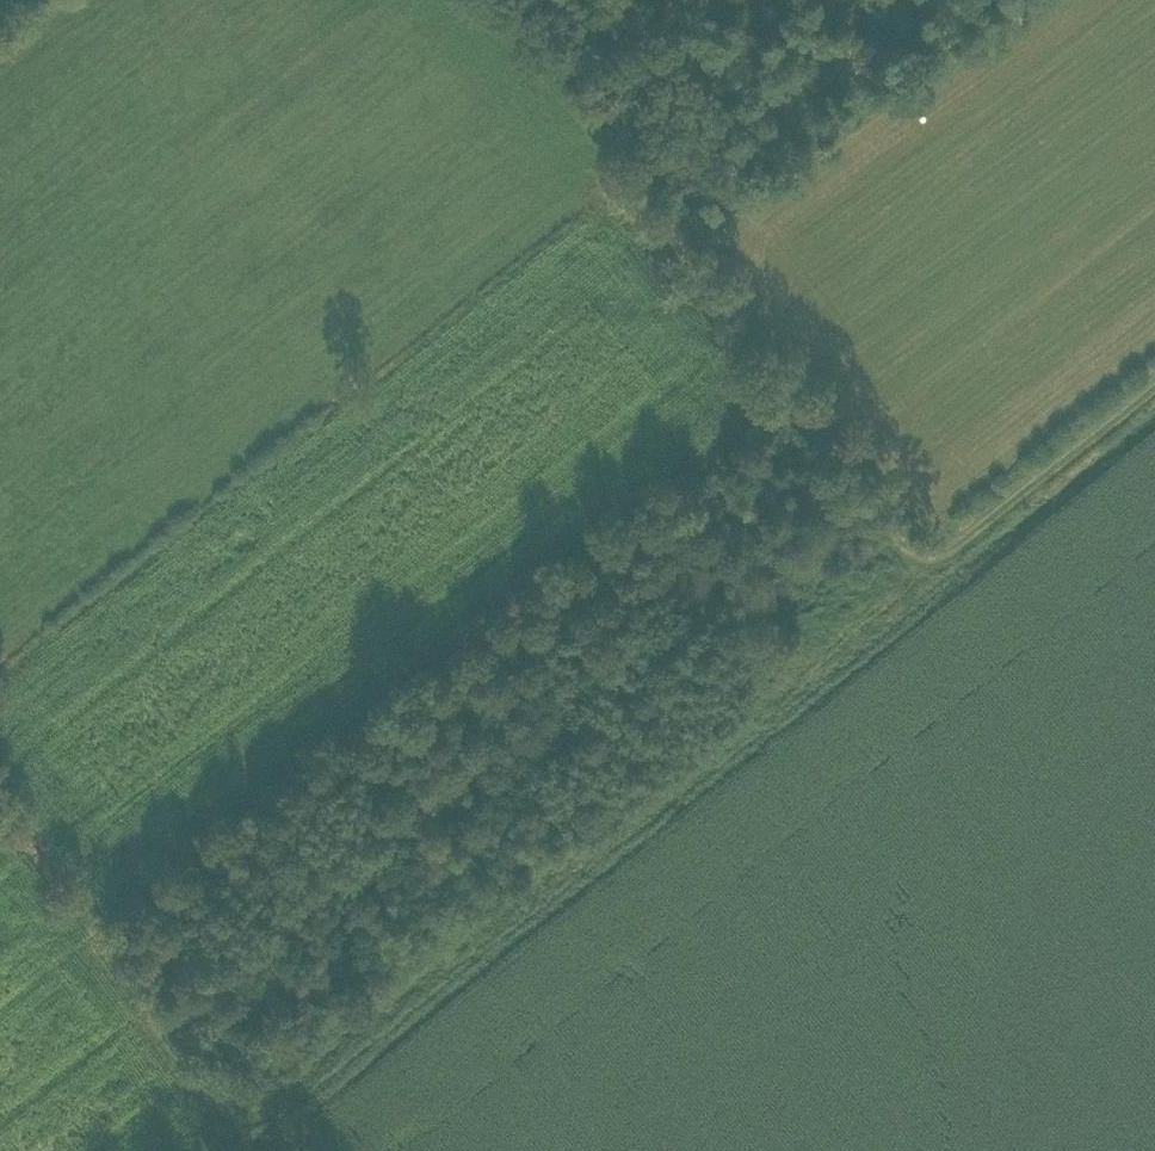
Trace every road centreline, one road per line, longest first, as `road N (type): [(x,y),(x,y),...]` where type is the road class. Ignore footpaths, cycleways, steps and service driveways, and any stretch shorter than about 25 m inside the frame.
road 1 (track): [(1154,381),(946,552),(923,559),(903,551),(632,196)]

